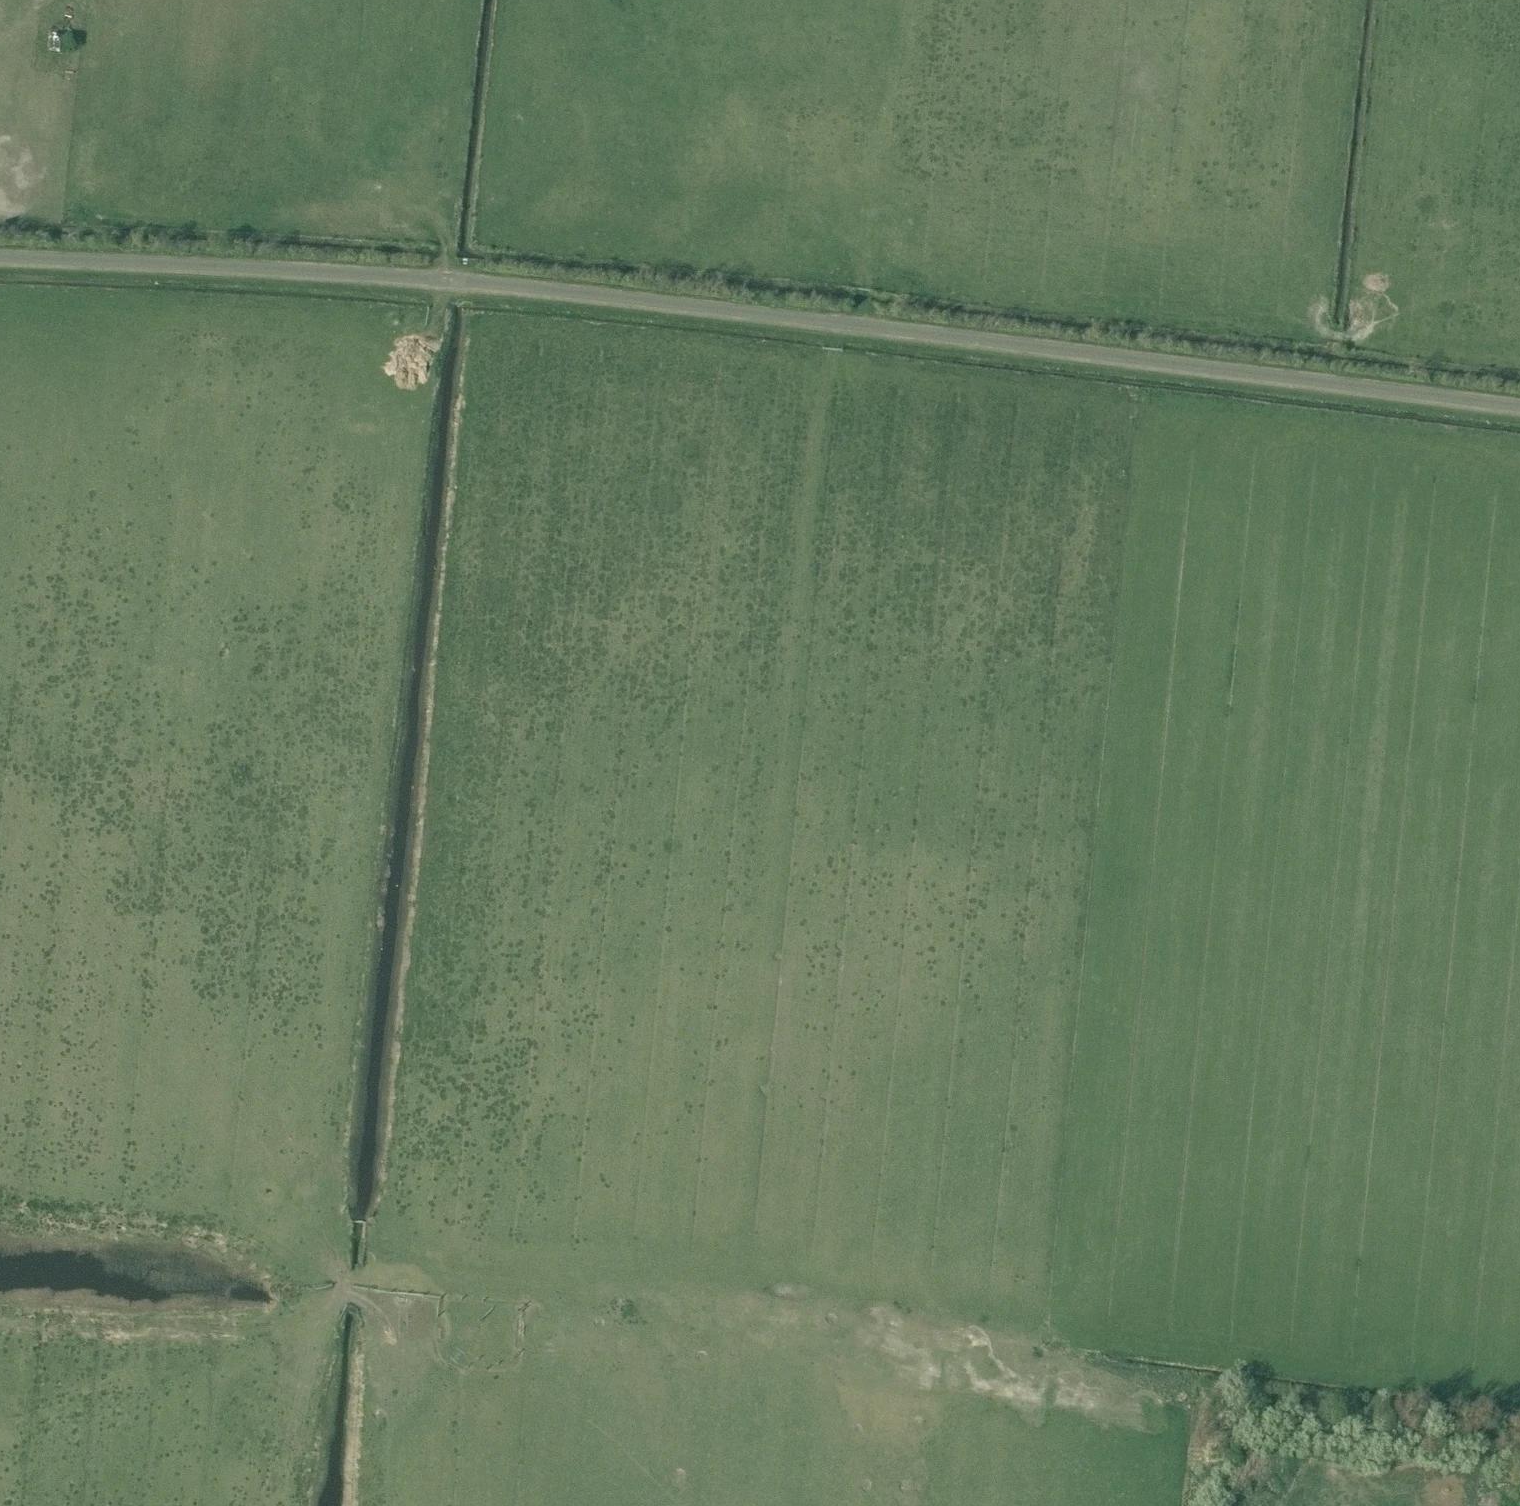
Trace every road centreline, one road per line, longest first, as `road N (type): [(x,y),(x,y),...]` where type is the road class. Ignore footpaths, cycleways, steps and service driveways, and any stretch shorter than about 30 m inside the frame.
road 1 (unclassified): [(1519,394),(458,269),(0,245)]

